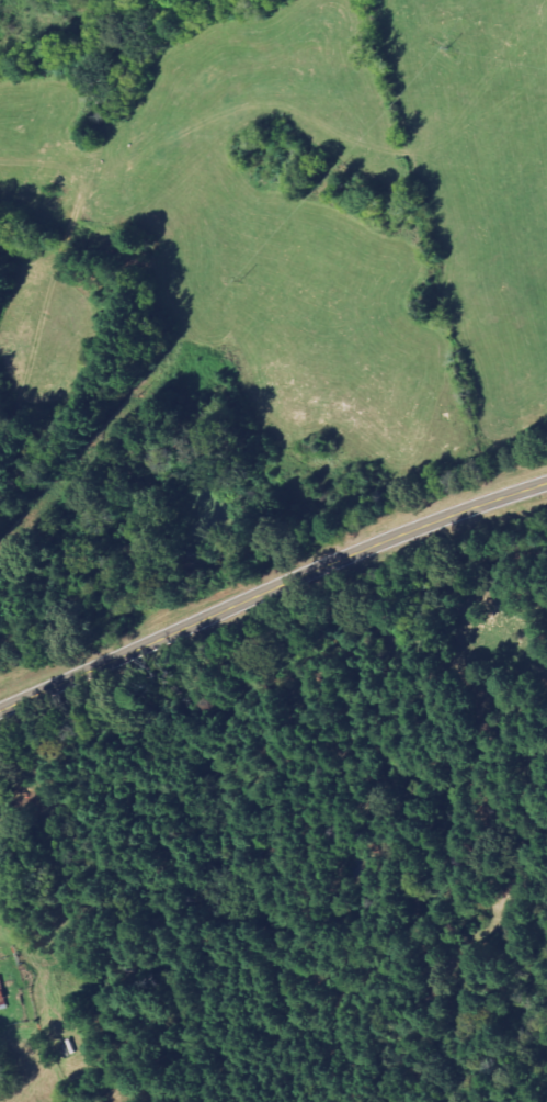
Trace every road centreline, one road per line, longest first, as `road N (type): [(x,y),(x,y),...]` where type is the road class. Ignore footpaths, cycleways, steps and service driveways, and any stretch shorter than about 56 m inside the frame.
road 1 (primary): [(0,708),(329,562),(546,481)]

